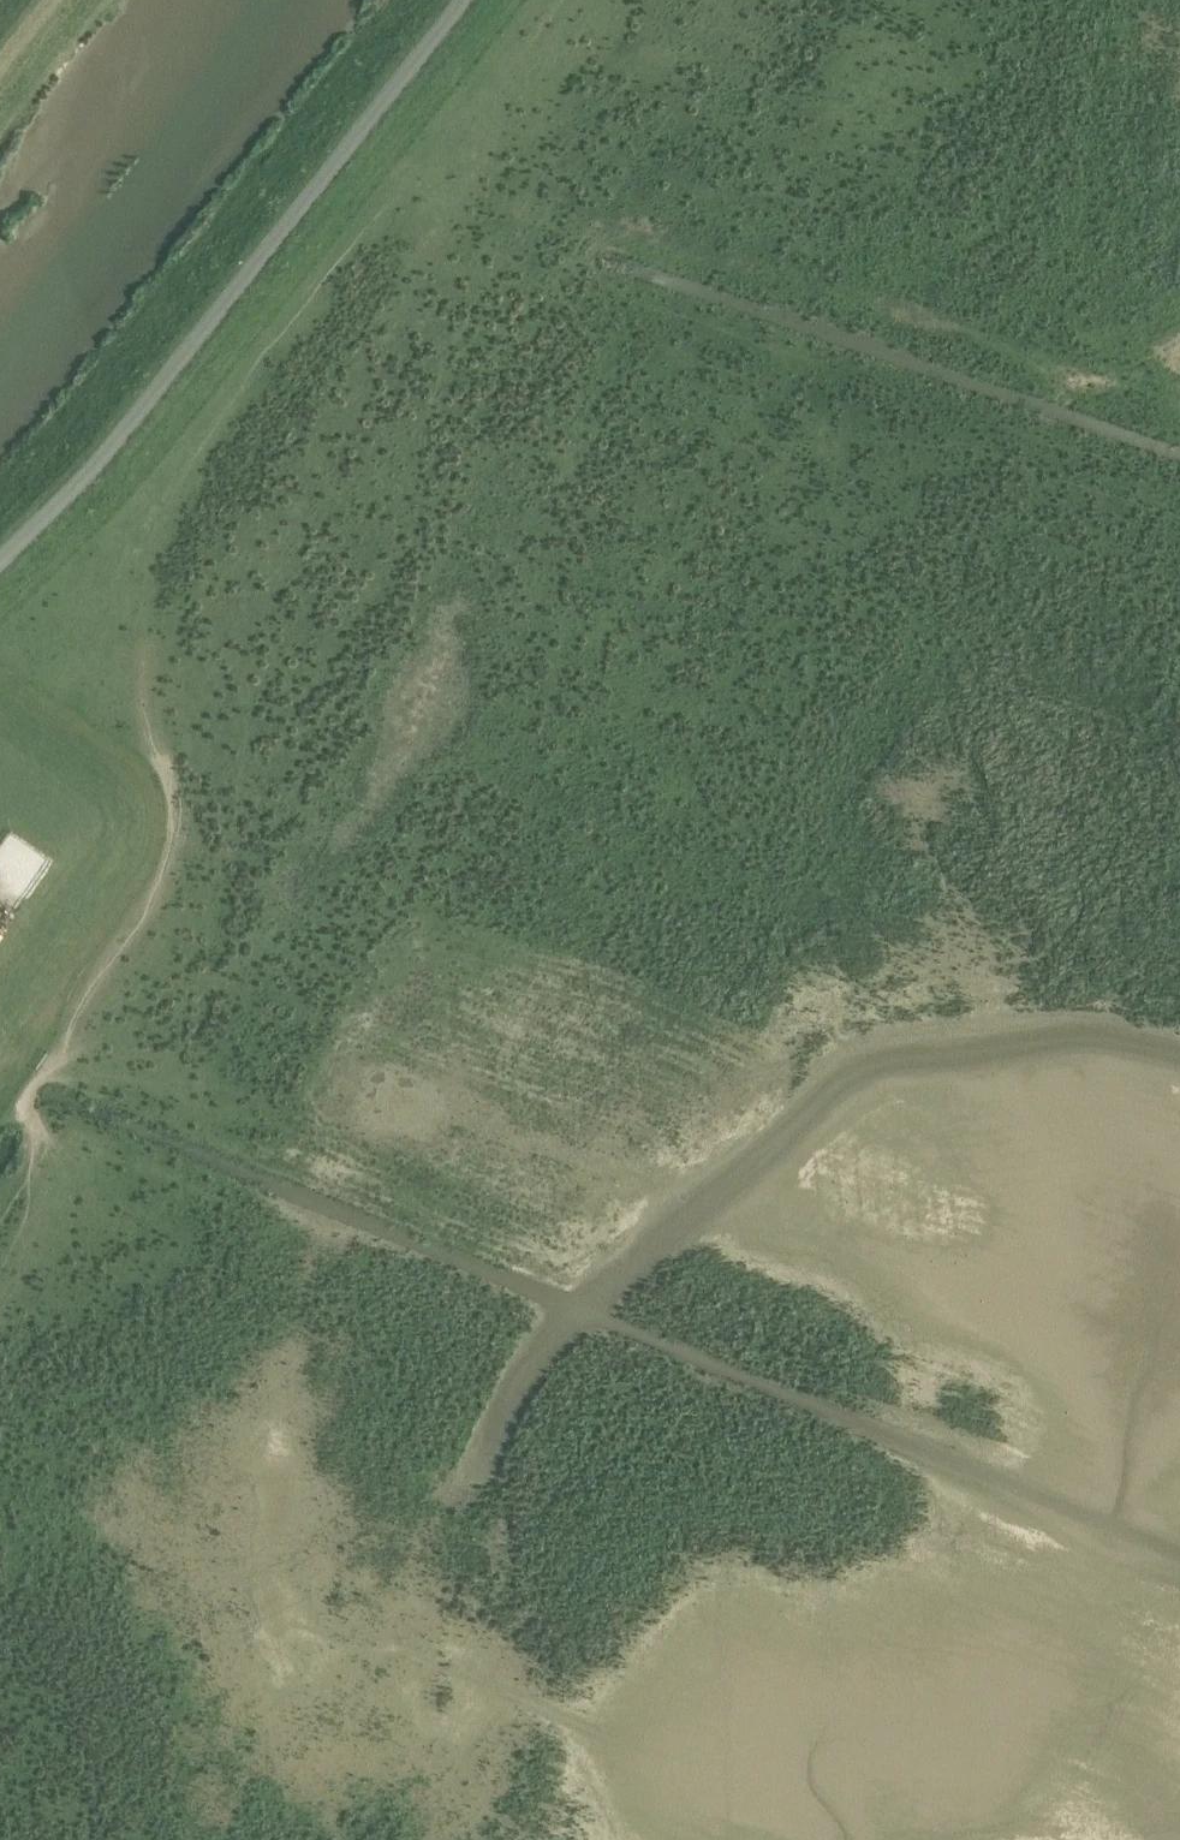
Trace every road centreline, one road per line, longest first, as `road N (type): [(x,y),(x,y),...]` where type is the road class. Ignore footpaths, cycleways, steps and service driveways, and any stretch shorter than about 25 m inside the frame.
road 1 (residential): [(0,552),(456,0)]

